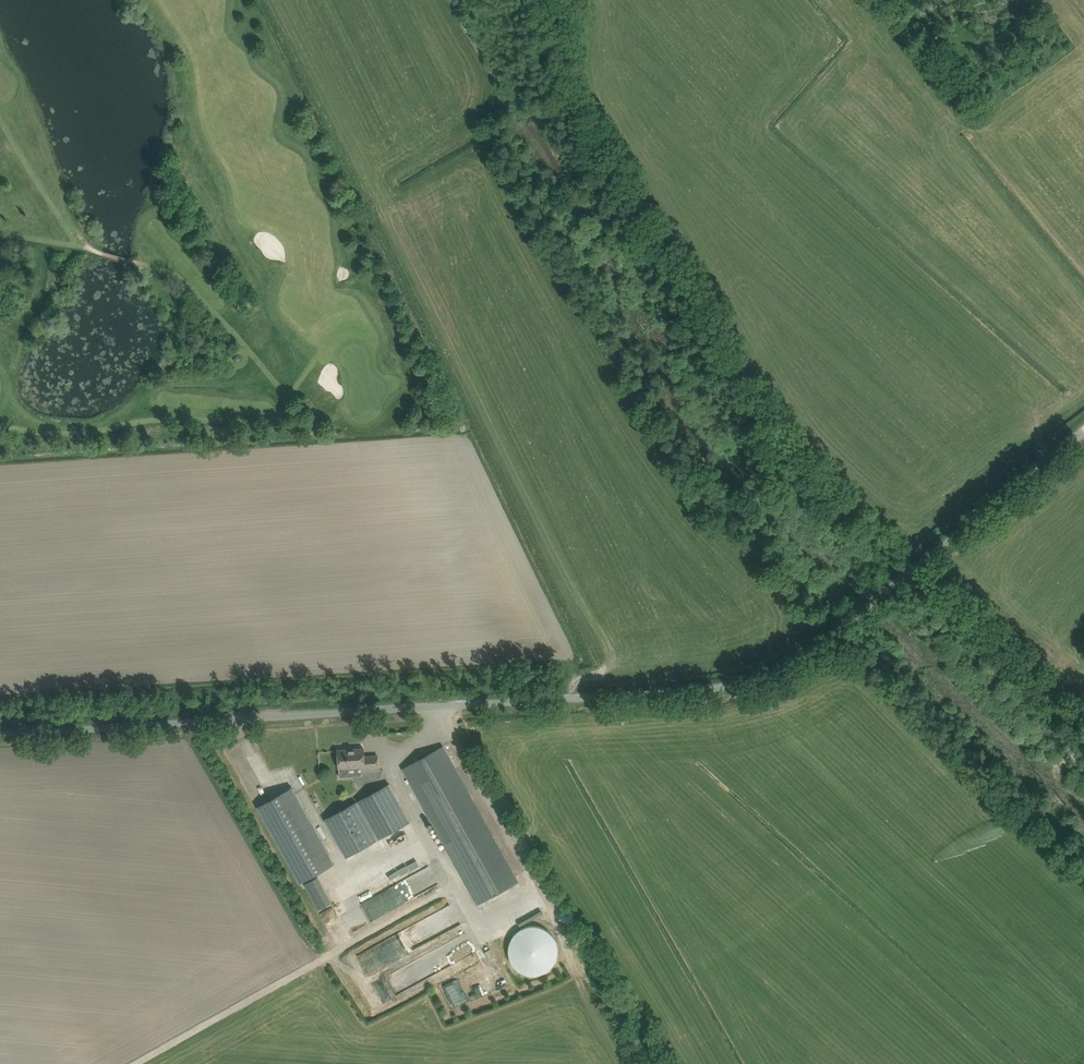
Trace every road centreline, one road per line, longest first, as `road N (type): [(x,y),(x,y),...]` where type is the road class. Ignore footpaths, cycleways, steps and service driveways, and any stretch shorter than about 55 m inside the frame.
road 1 (unclassified): [(0,733),(728,686),(780,670),(826,638),(1083,432)]
road 2 (track): [(140,1063),(456,886)]

